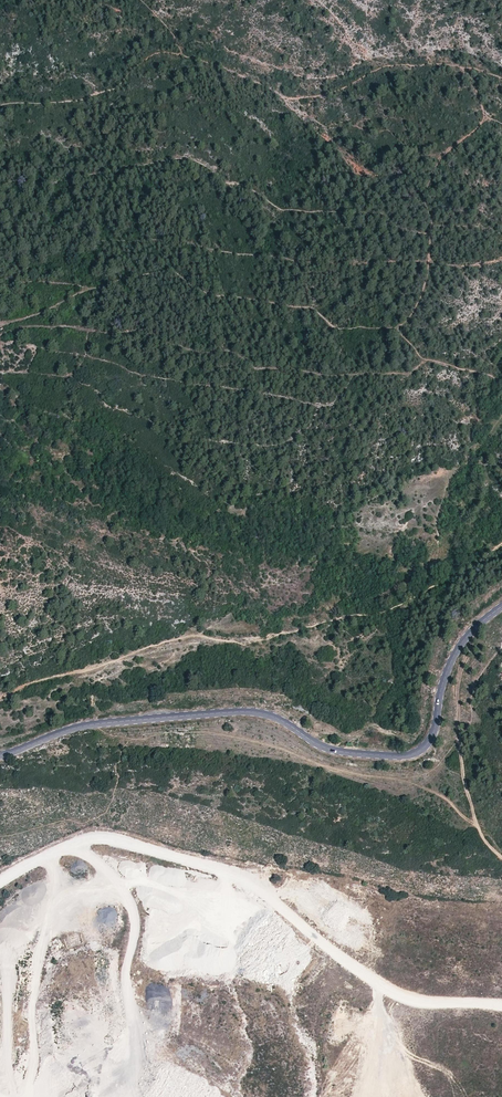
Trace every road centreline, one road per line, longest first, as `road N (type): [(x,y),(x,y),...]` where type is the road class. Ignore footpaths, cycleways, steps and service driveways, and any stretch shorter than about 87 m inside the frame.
road 1 (tertiary): [(501,606),(460,645),(434,733),(408,756),(326,748),(280,719),(242,712),(86,725),(0,755)]
road 2 (track): [(471,631),(458,693),(465,784),(479,828),(501,856)]

